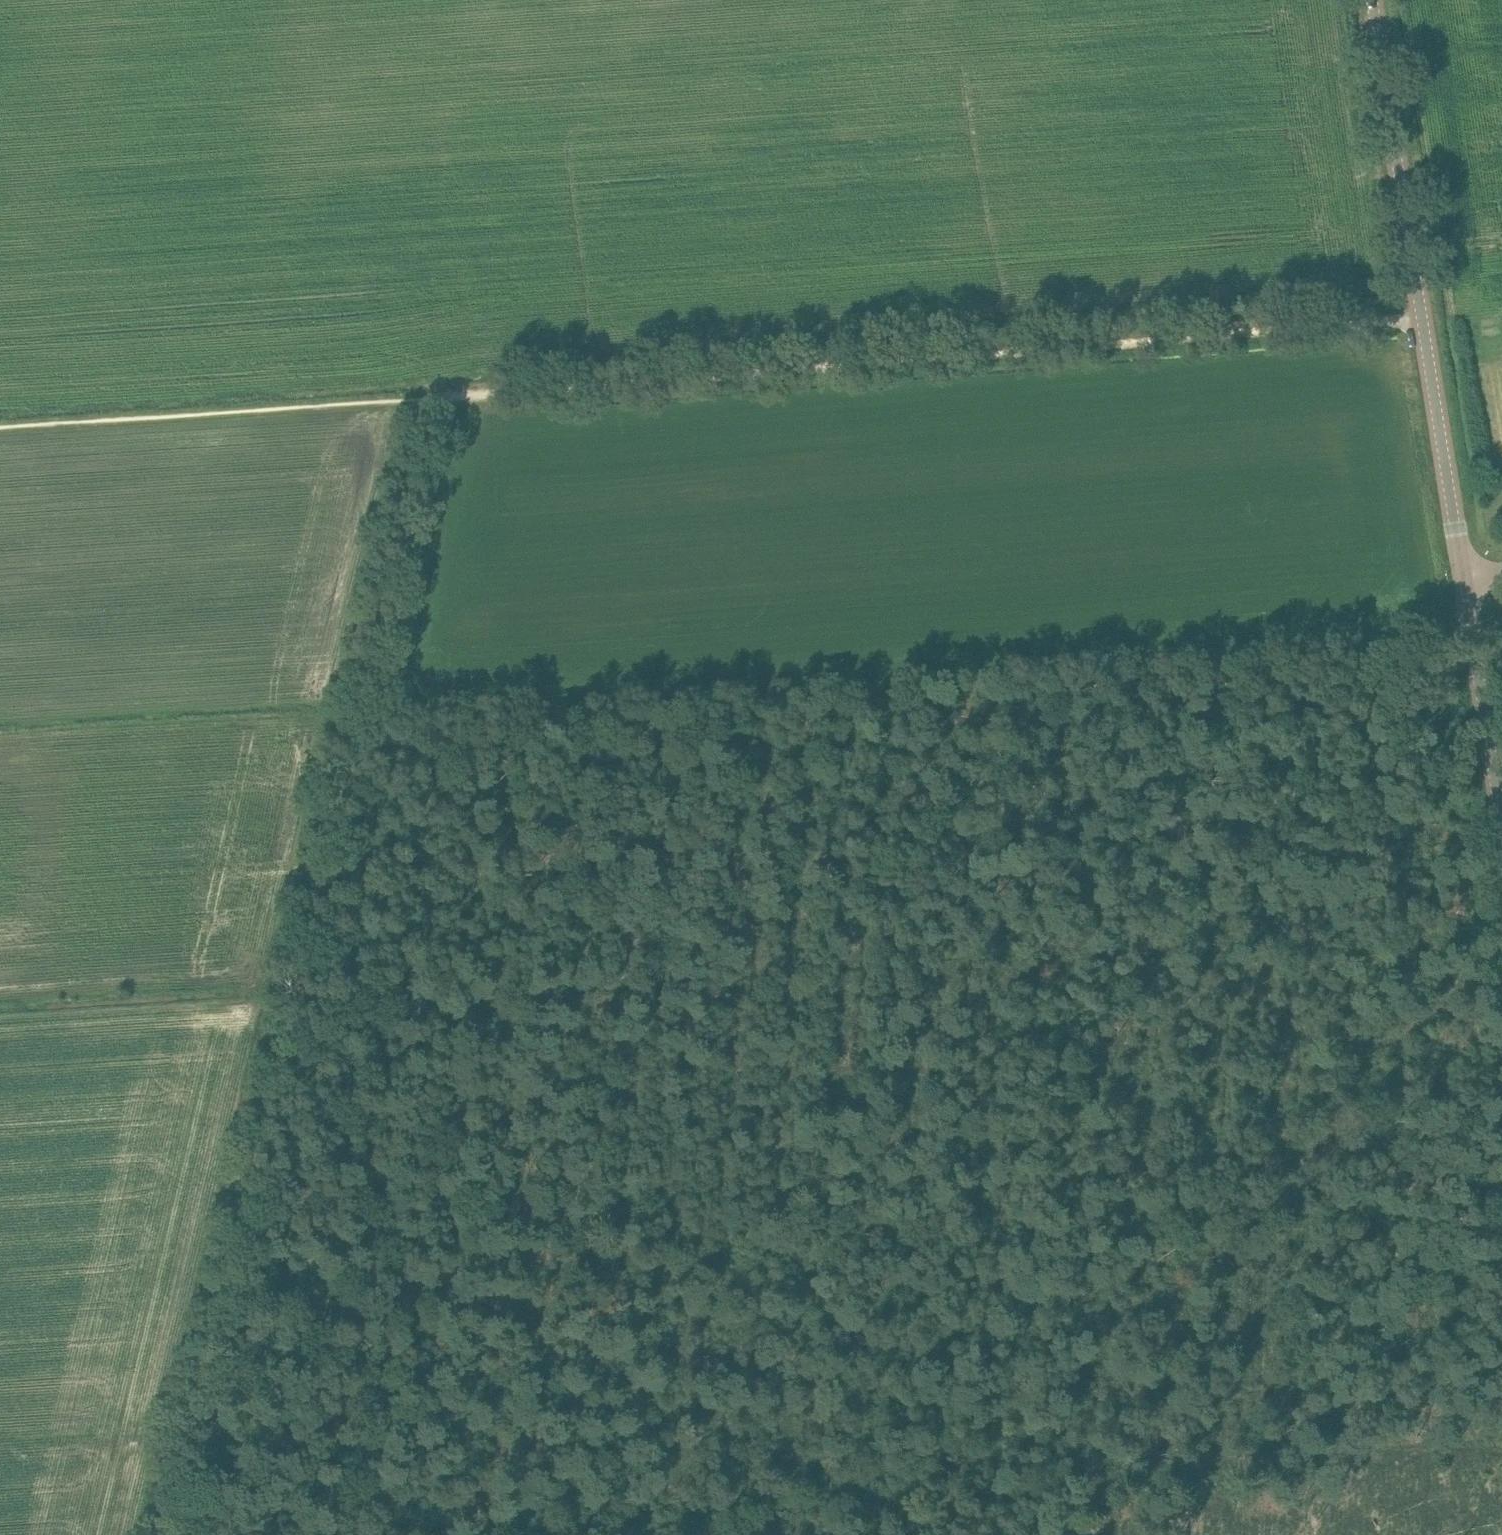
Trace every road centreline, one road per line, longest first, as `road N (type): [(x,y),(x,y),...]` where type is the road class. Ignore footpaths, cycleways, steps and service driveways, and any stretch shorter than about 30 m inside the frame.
road 1 (tertiary): [(1464,574),(1373,0)]
road 2 (tertiary): [(1501,846),(1464,574)]

